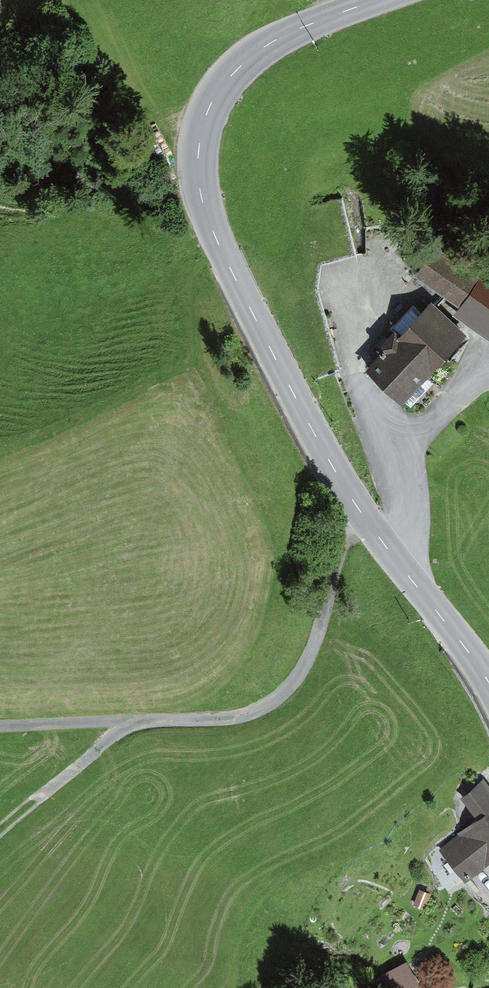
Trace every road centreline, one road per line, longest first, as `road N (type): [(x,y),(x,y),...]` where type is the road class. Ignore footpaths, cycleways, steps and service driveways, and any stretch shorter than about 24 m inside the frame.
road 1 (tertiary): [(366,0),(300,26),(214,92),(196,164),(199,190),(233,278),(346,494),(488,681)]
road 2 (track): [(0,733),(223,726),(272,704),(314,660),(346,494)]
road 3 (track): [(488,377),(477,378),(424,426),(397,560)]
road 4 (track): [(113,730),(0,833)]

